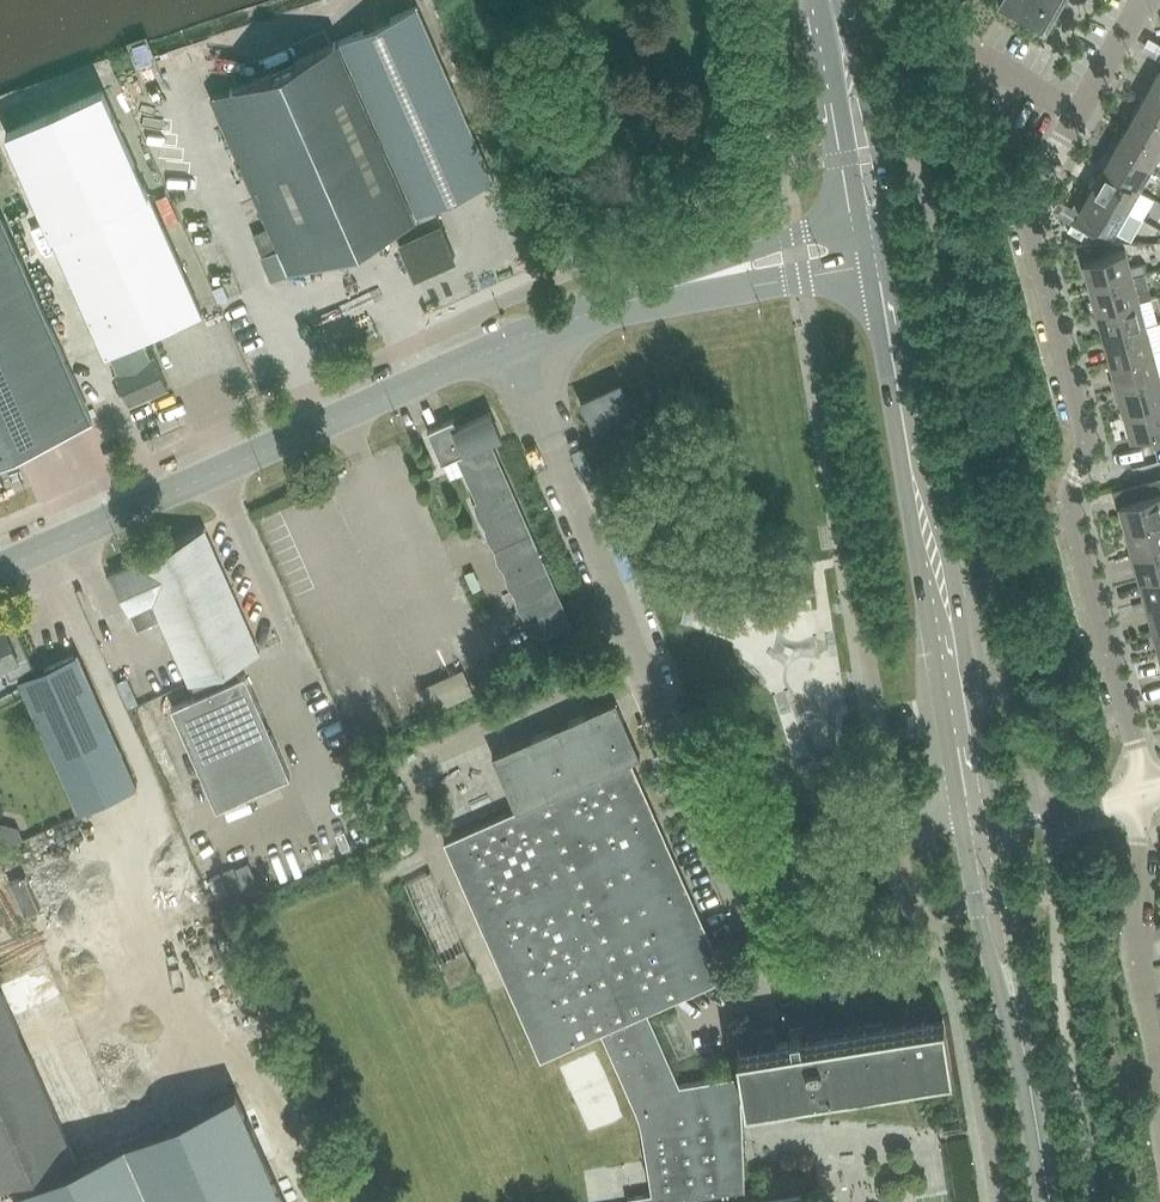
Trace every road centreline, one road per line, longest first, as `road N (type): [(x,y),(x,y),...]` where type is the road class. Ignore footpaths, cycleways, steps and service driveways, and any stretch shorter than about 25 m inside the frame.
road 1 (residential): [(1140,795),(1139,761),(1069,499),(1088,443),(1027,217),(1064,137)]
road 2 (tertiary): [(994,822),(895,239)]
road 3 (unclassified): [(728,862),(701,820),(556,477),(550,434),(511,345)]
road 4 (unclassified): [(0,568),(511,345)]
road 5 (tertiary): [(867,267),(959,811)]
road 6 (residential): [(1159,1114),(1154,1046),(1130,963),(1140,795)]
road 7 (tertiary): [(895,239),(840,0)]
road 8 (unclassified): [(959,811),(886,837),(728,862)]
road 9 (tertiary): [(820,0),(860,221)]
road 10 (tertiary): [(959,811),(981,935),(1004,1005),(1018,1020)]
road 11 (tertiary): [(1018,1020),(1024,1002),(994,822)]
road 12 (unclassified): [(511,345),(694,282)]
road 13 (tertiary): [(1049,1201),(1018,1020)]
road 14 (unclassified): [(860,221),(708,267),(694,282)]
road 15 (unclassified): [(694,282),(716,293),(867,267)]
road 16 (residential): [(1143,0),(1064,137)]
road 17 (unclassified): [(994,822),(1140,795)]
road 18 (unclassified): [(728,862),(783,991)]
road 19 (unclassified): [(783,991),(914,971)]

